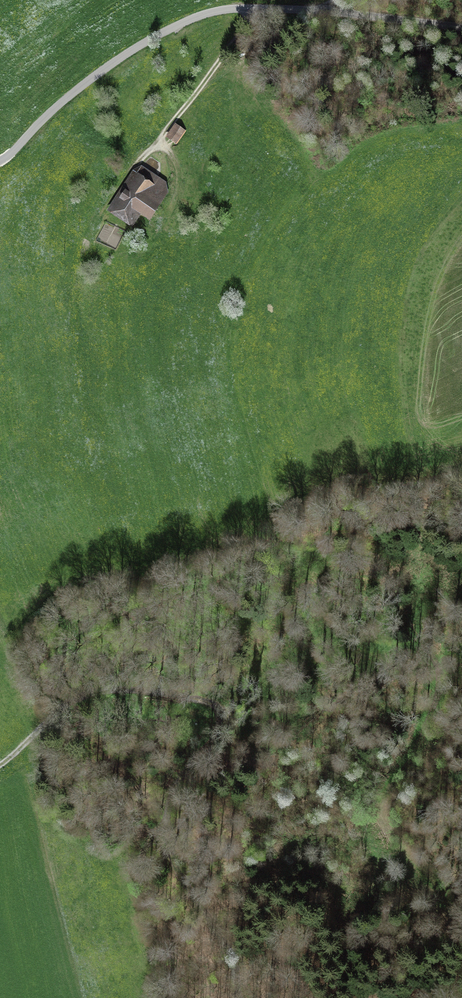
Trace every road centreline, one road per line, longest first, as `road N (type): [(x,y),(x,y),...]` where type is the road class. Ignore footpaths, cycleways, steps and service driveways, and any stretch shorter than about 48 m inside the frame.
road 1 (track): [(238,997),(227,944),(175,867),(168,821),(173,793),(214,738),(222,708),(170,693),(89,692),(0,765)]
road 2 (residential): [(461,28),(308,10),(201,15),(102,71),(0,160)]
road 3 (track): [(461,931),(444,893),(380,814),(439,693),(436,658)]
road 4 (track): [(263,8),(144,162)]

